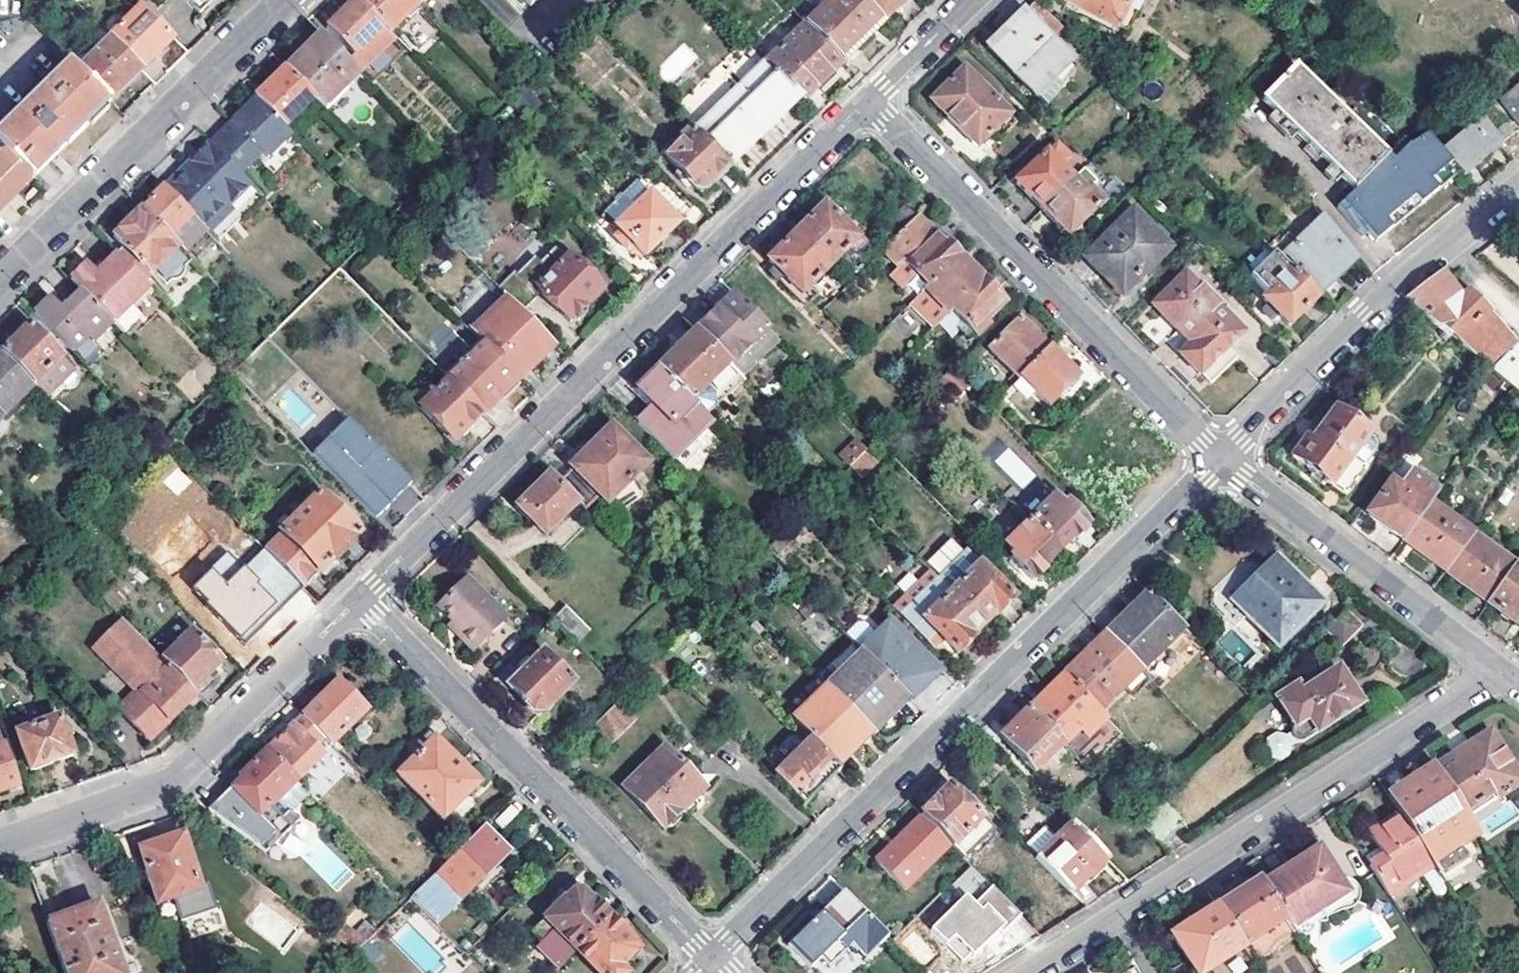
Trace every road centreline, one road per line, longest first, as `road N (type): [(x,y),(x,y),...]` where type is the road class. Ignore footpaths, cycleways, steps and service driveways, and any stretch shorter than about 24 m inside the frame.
road 1 (residential): [(868,100),(358,599)]
road 2 (residential): [(1220,460),(712,959)]
road 3 (residential): [(1027,972),(1498,669)]
road 4 (residential): [(358,599),(712,959)]
road 5 (residential): [(1220,460),(868,100)]
road 6 (residential): [(358,599),(175,777),(0,845)]
road 7 (residential): [(1518,184),(1396,285),(1220,460)]
road 8 (residential): [(285,0),(0,279)]
road 9 (residential): [(1498,669),(1220,460)]
road 10 (residential): [(969,0),(868,100)]

